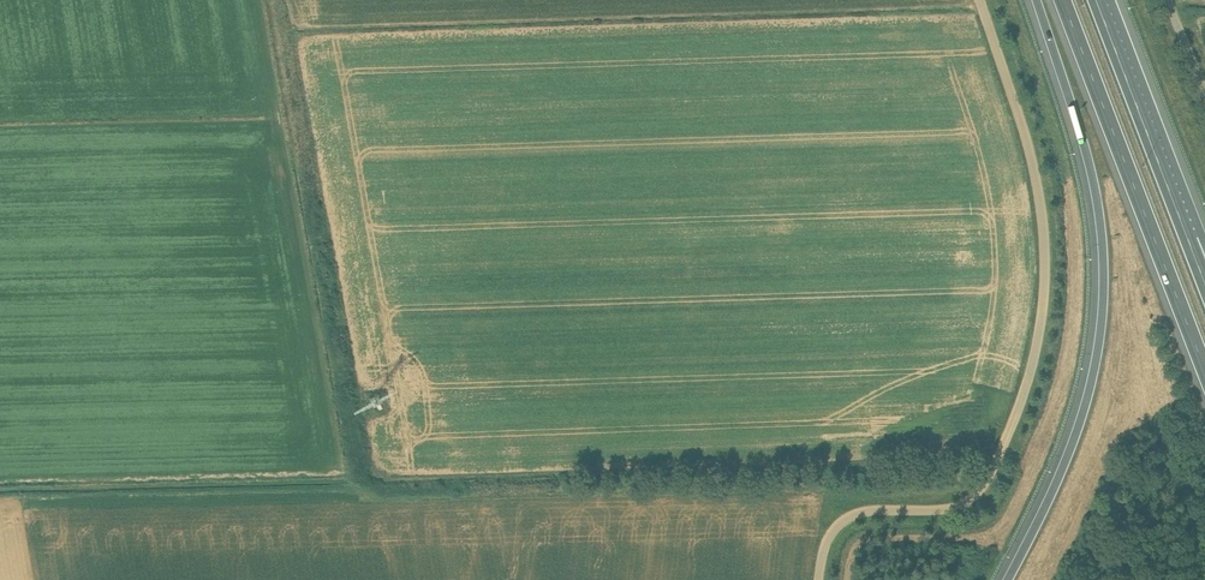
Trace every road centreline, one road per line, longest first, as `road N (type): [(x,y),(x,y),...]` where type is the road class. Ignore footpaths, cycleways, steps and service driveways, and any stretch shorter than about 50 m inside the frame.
road 1 (unclassified): [(825,579),(841,524),(863,511),(952,510),(990,488),(1044,352),(1052,293),(1048,189),(987,0)]
road 2 (motorway): [(1036,0),(1096,187),(1101,328),(1068,454),(1008,579)]
road 3 (motorway): [(1062,0),(1204,373)]
road 4 (motorway): [(1189,239),(1099,0)]

